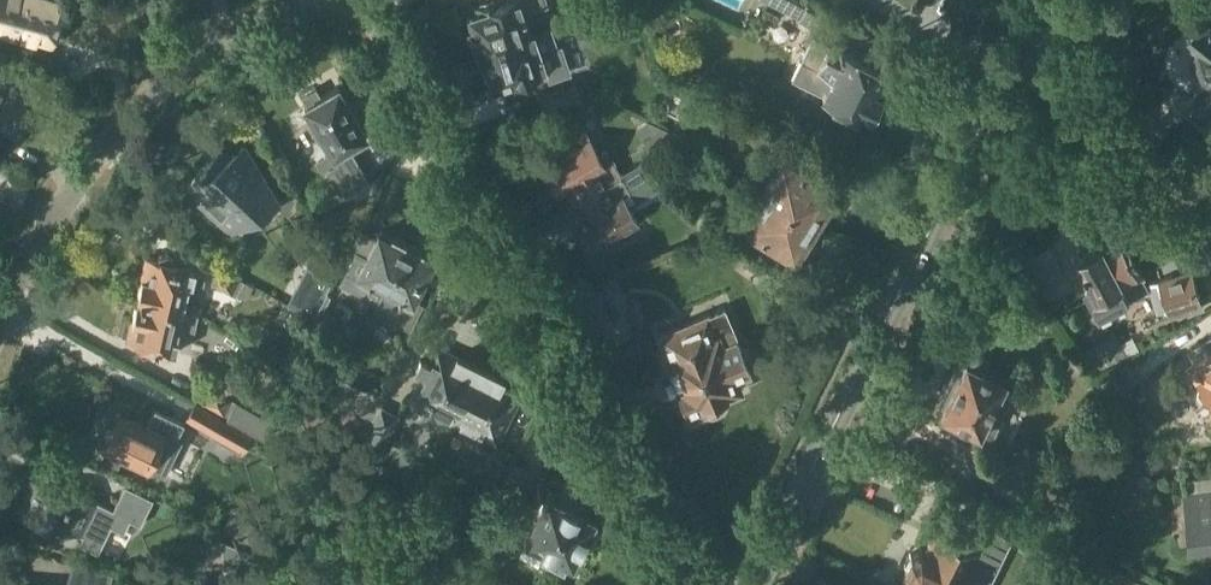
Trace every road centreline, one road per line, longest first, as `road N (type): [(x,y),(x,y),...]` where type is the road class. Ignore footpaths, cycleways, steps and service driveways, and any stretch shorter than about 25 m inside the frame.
road 1 (residential): [(681,584),(347,0)]
road 2 (secondary): [(743,584),(1014,61)]
road 3 (residential): [(0,320),(31,252),(111,143),(220,44),(326,0)]
road 4 (residential): [(1210,213),(1156,150),(1014,61)]

